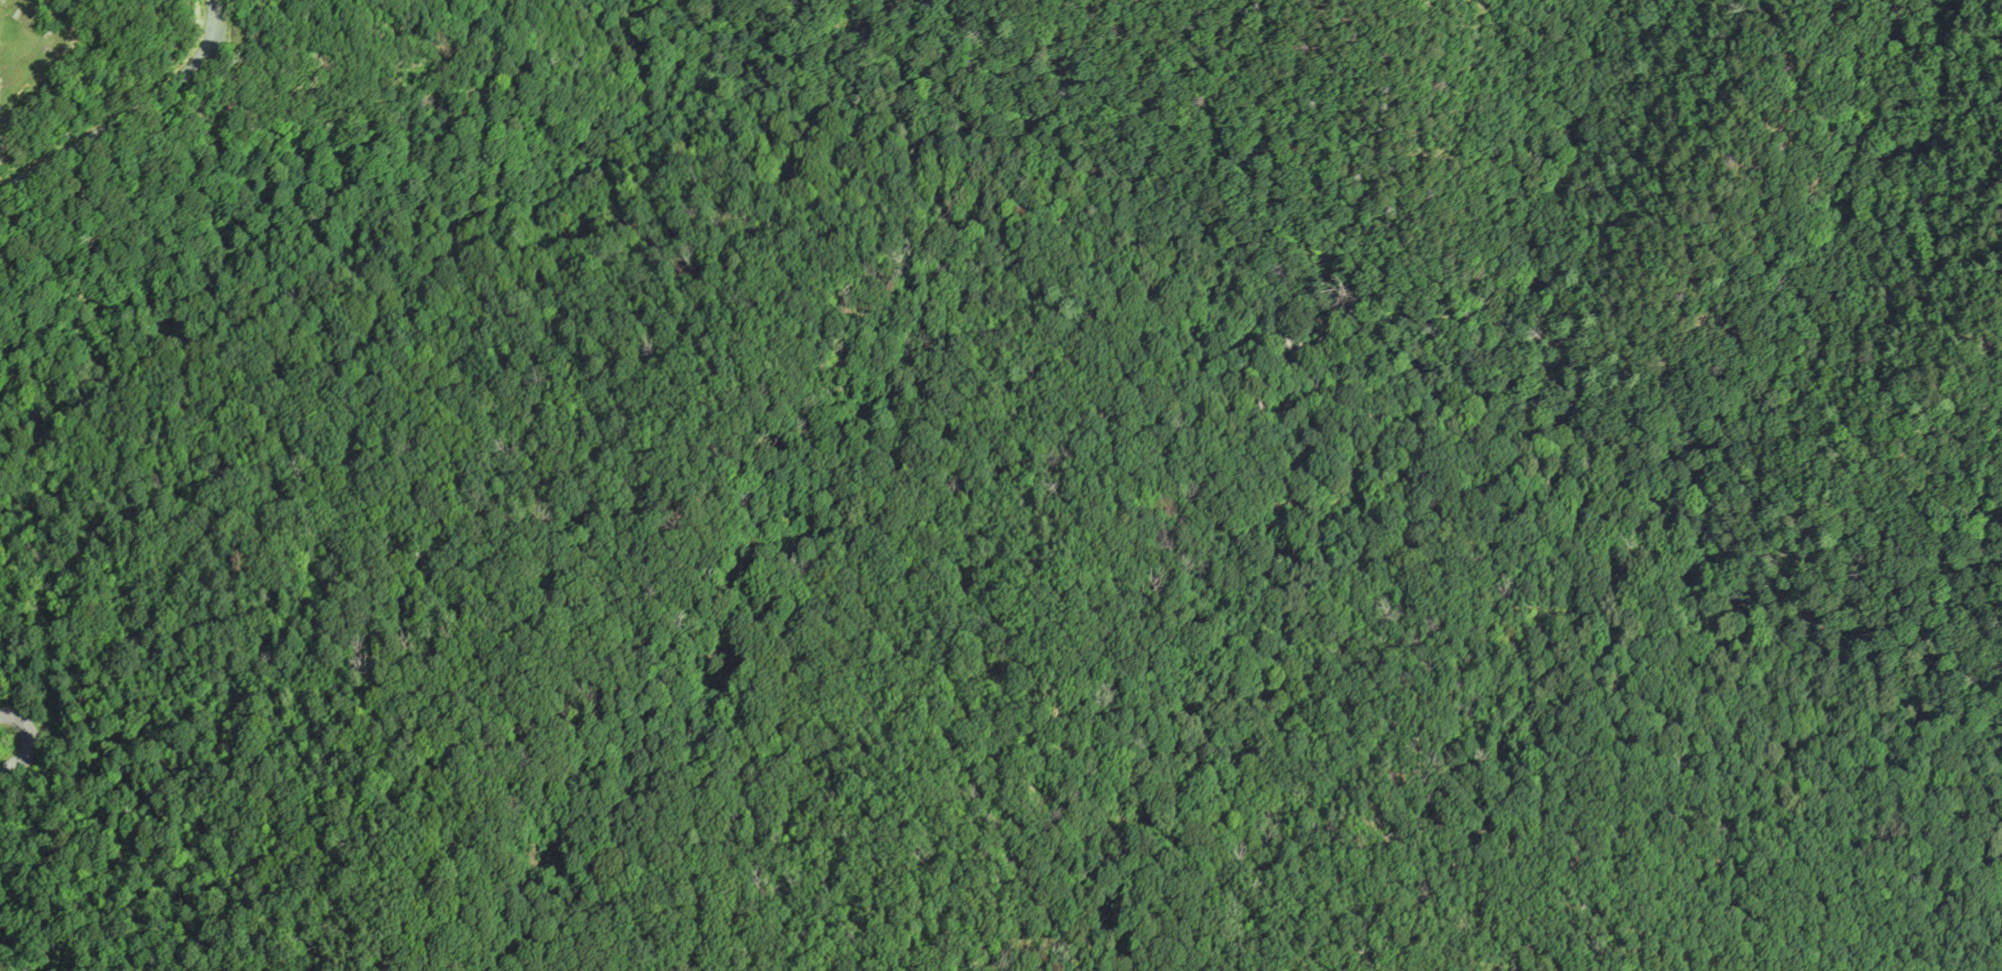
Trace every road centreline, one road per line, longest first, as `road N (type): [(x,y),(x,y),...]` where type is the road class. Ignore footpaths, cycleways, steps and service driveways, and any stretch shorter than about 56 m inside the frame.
road 1 (tertiary): [(0,192),(195,69),(211,33),(212,0)]

